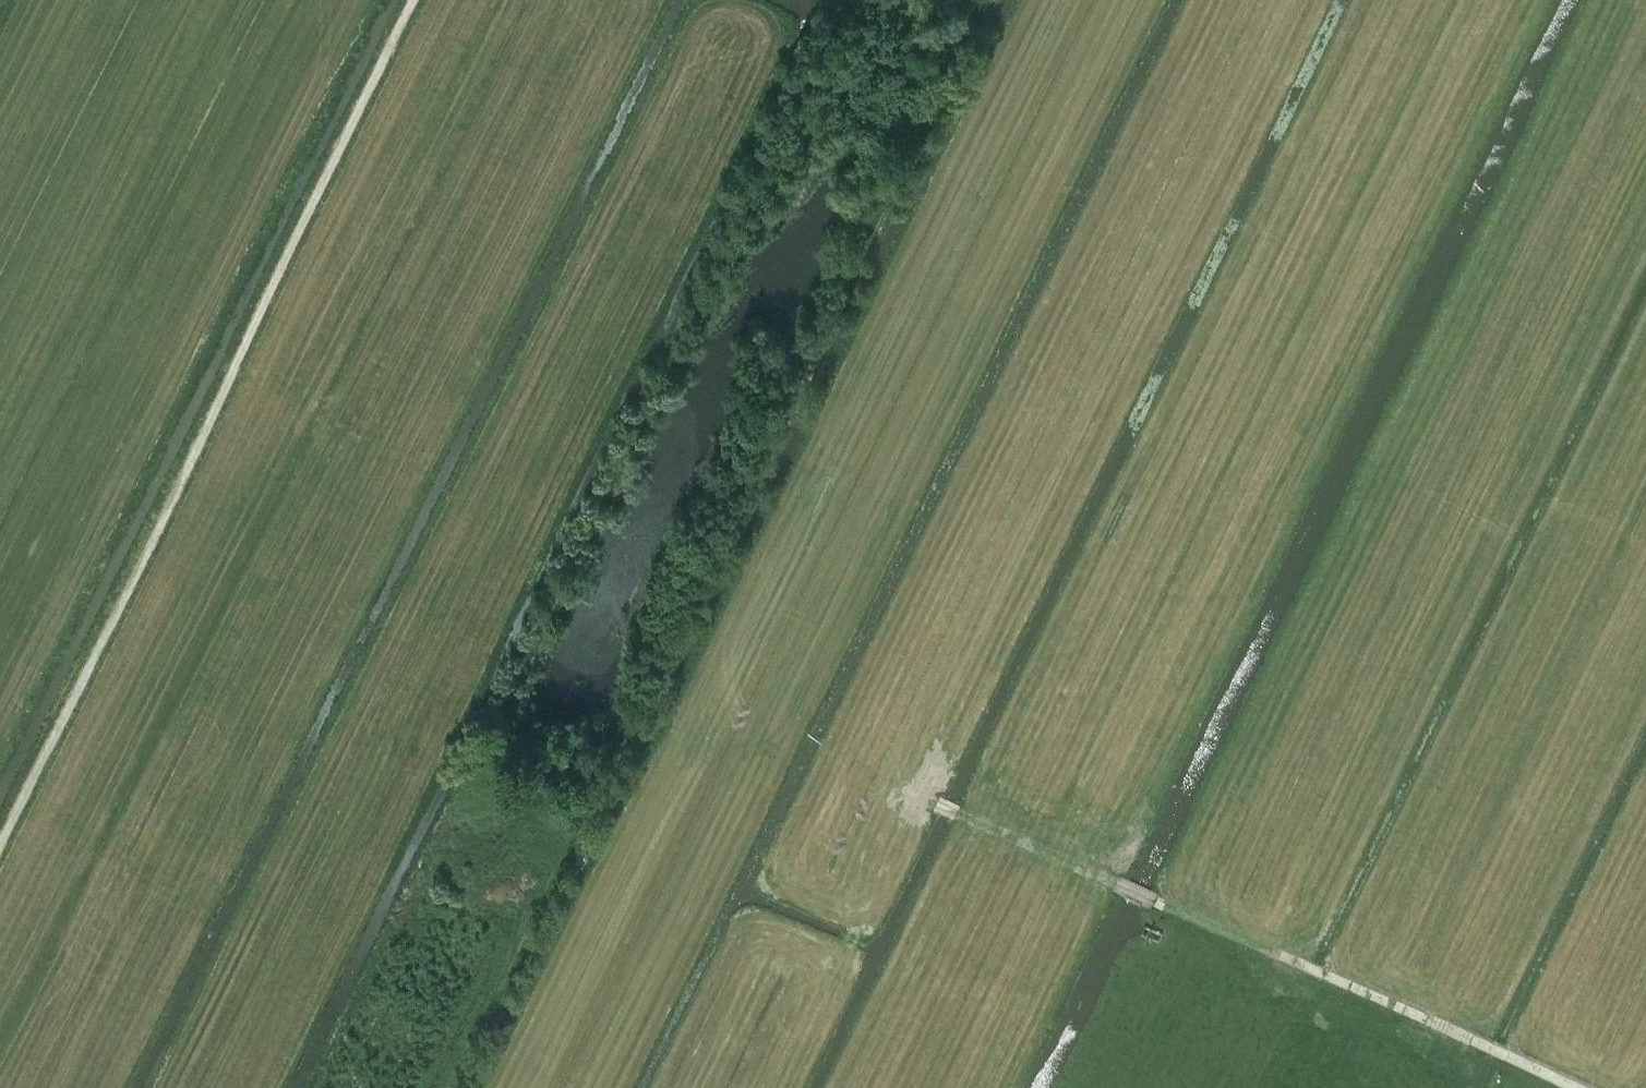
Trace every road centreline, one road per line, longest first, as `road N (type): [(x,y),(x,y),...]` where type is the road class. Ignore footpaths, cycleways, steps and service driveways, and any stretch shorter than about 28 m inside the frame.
road 1 (track): [(0,849),(415,0)]
road 2 (track): [(1609,1087),(1284,939)]

